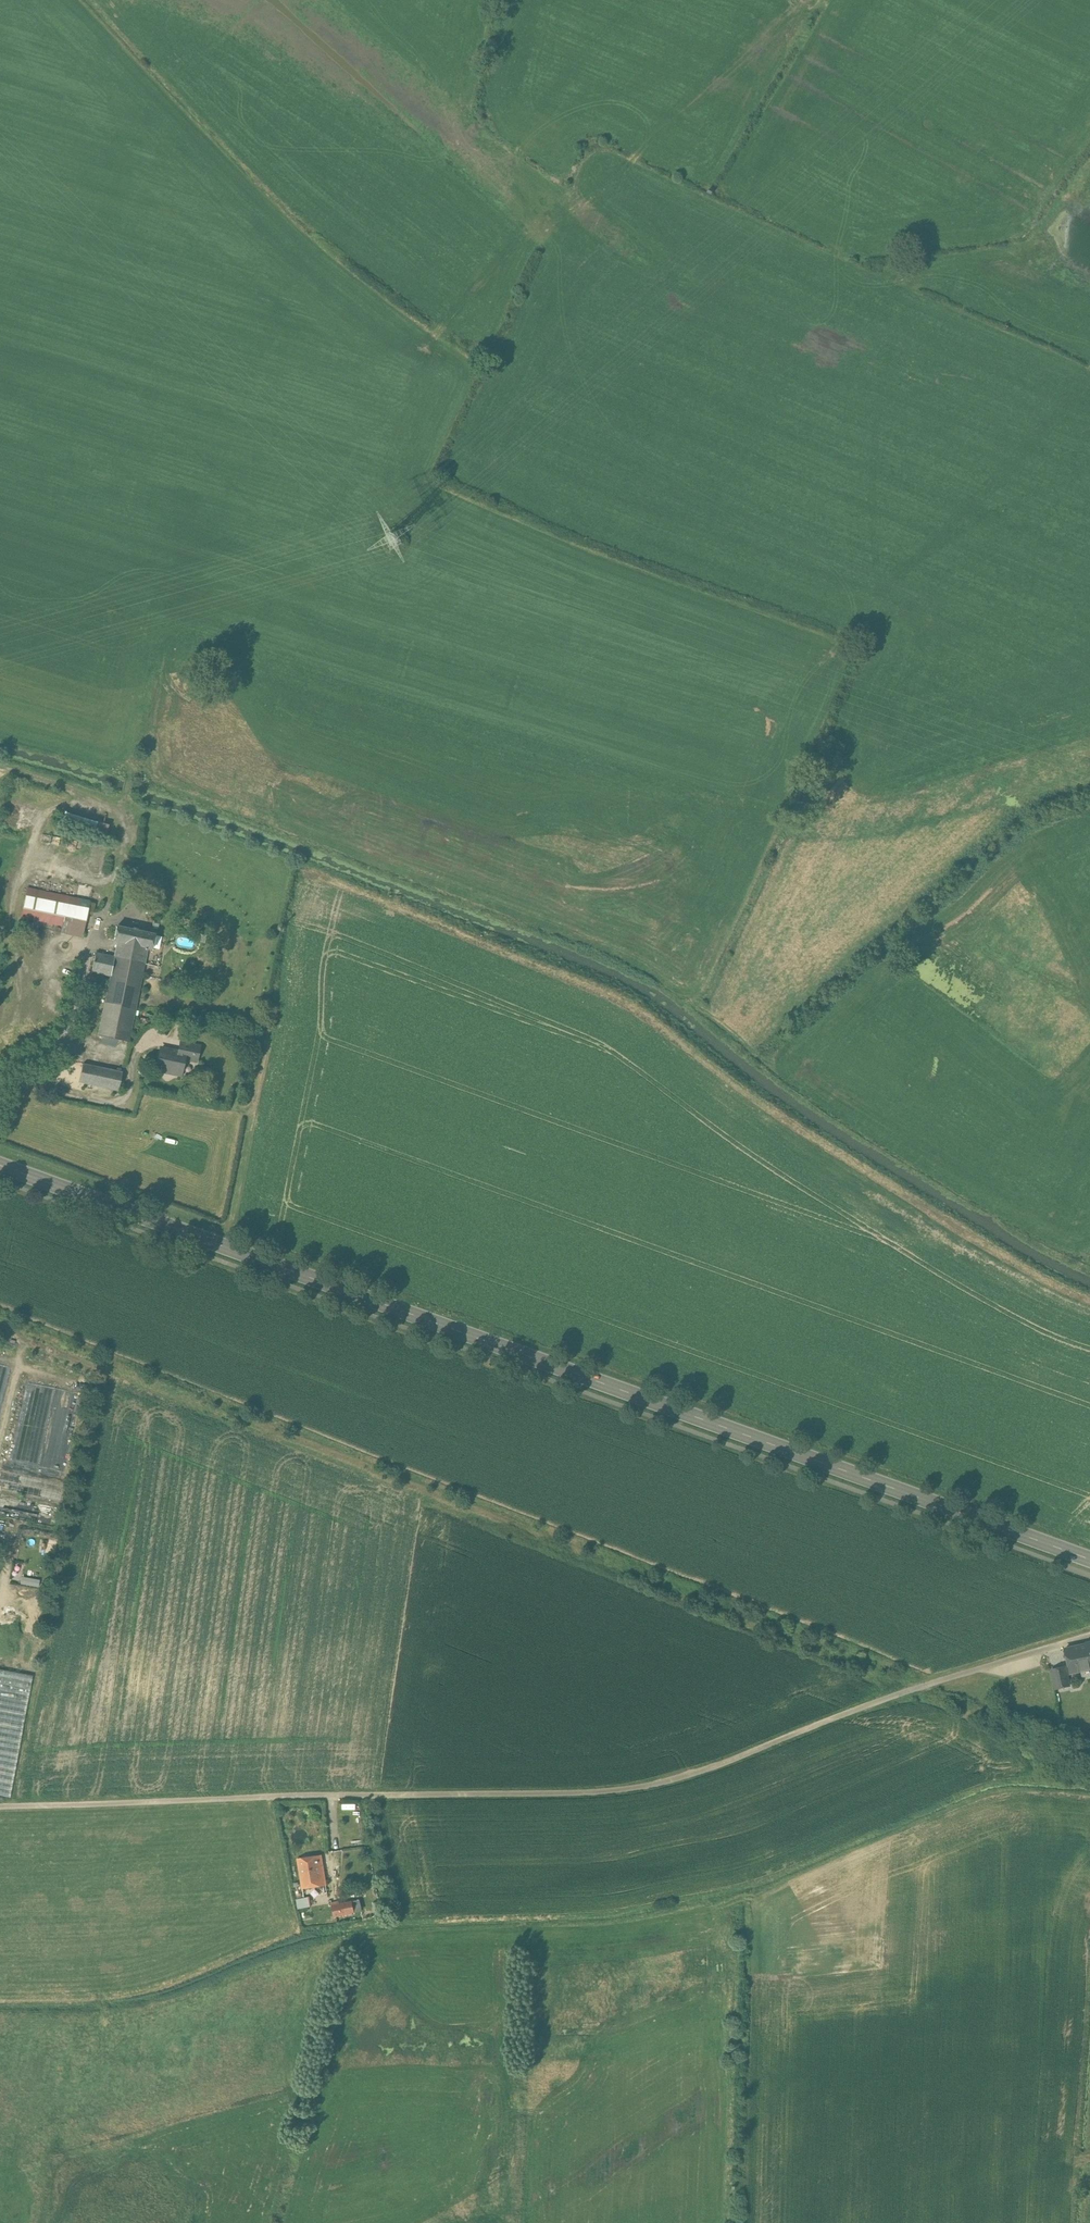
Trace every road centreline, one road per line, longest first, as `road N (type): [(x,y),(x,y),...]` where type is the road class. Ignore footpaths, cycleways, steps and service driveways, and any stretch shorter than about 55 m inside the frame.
road 1 (primary): [(0,1165),(1089,1557)]
road 2 (unclassified): [(1089,1633),(910,1686),(648,1786),(0,1806)]
road 3 (track): [(0,769),(124,805),(152,640)]

